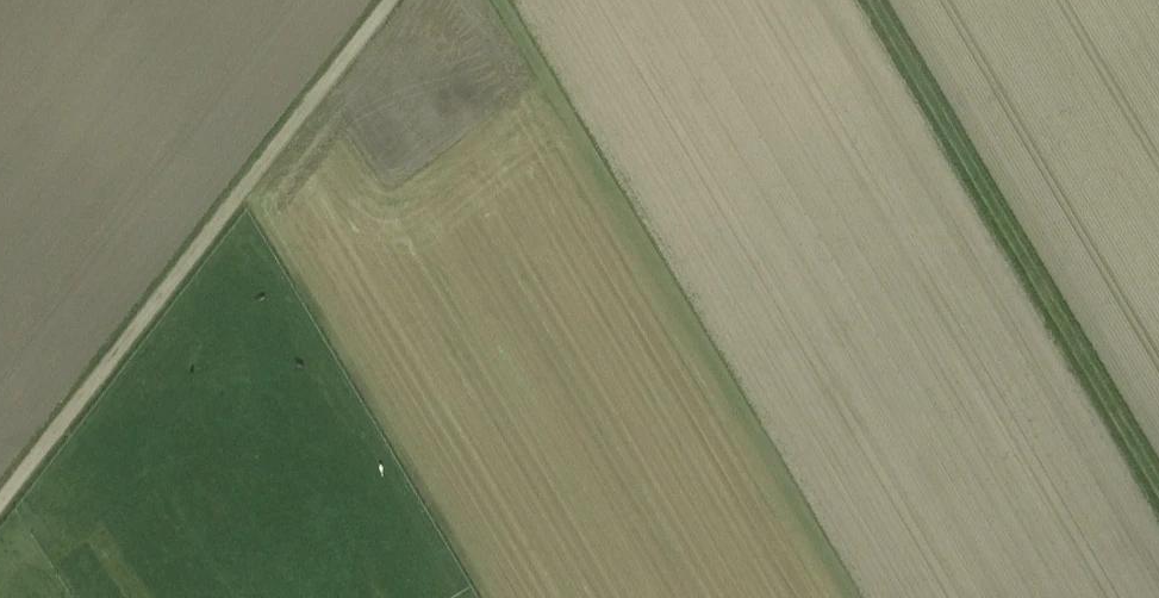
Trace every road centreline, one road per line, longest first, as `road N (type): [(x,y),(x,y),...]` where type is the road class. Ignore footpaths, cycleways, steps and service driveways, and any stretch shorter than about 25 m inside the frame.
road 1 (track): [(391,0),(0,503)]
road 2 (track): [(1158,489),(871,0)]

